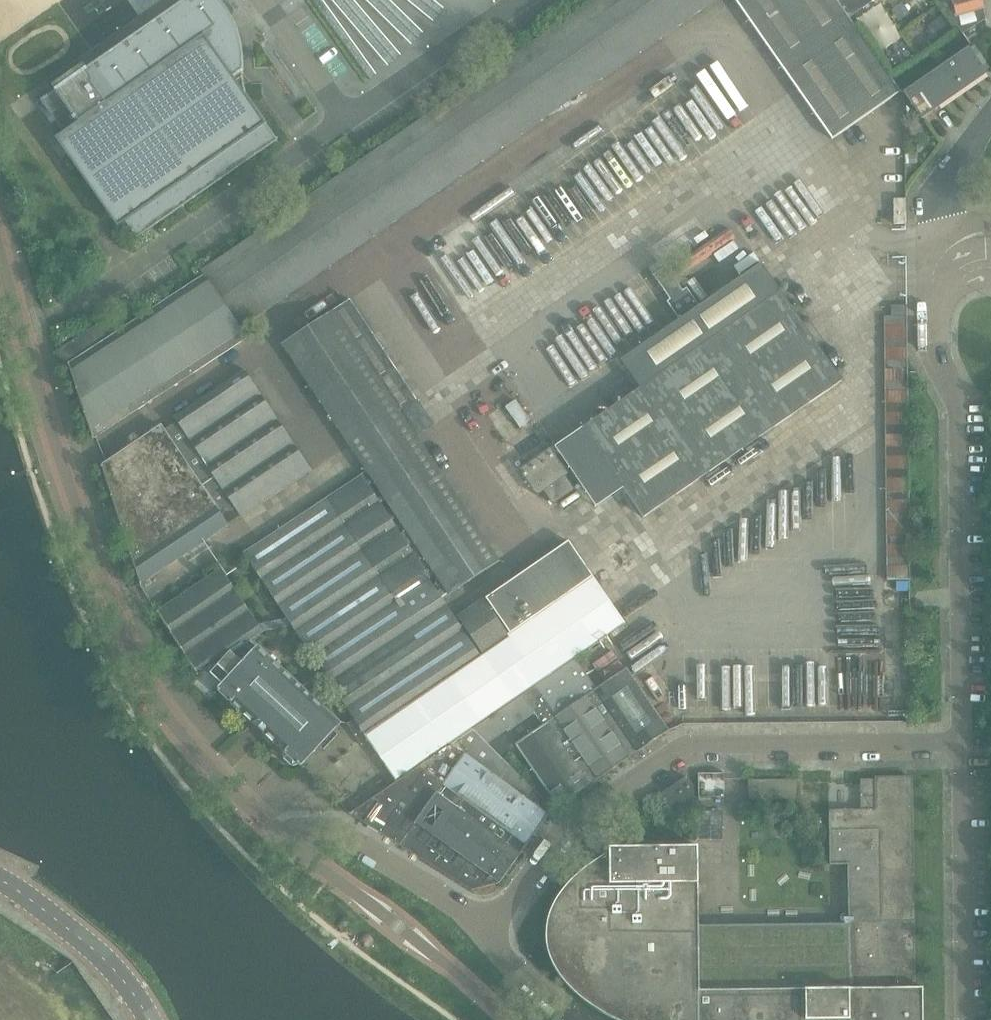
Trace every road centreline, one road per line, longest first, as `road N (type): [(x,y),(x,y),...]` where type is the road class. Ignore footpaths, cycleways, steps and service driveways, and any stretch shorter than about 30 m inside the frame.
road 1 (unclassified): [(288,841),(224,787),(157,699),(67,465),(0,238)]
road 2 (unclassified): [(499,949),(563,840),(694,746),(958,744)]
road 3 (unclassified): [(958,744),(963,405),(939,342),(940,261)]
road 4 (unclassified): [(512,1019),(288,841)]
road 5 (unclassified): [(965,1019),(958,744)]
road 6 (unclassified): [(499,949),(450,905),(333,829),(288,841)]
road 7 (tertiary): [(150,1019),(100,953),(0,881)]
road 8 (unclassified): [(990,126),(961,161),(941,217),(940,261)]

